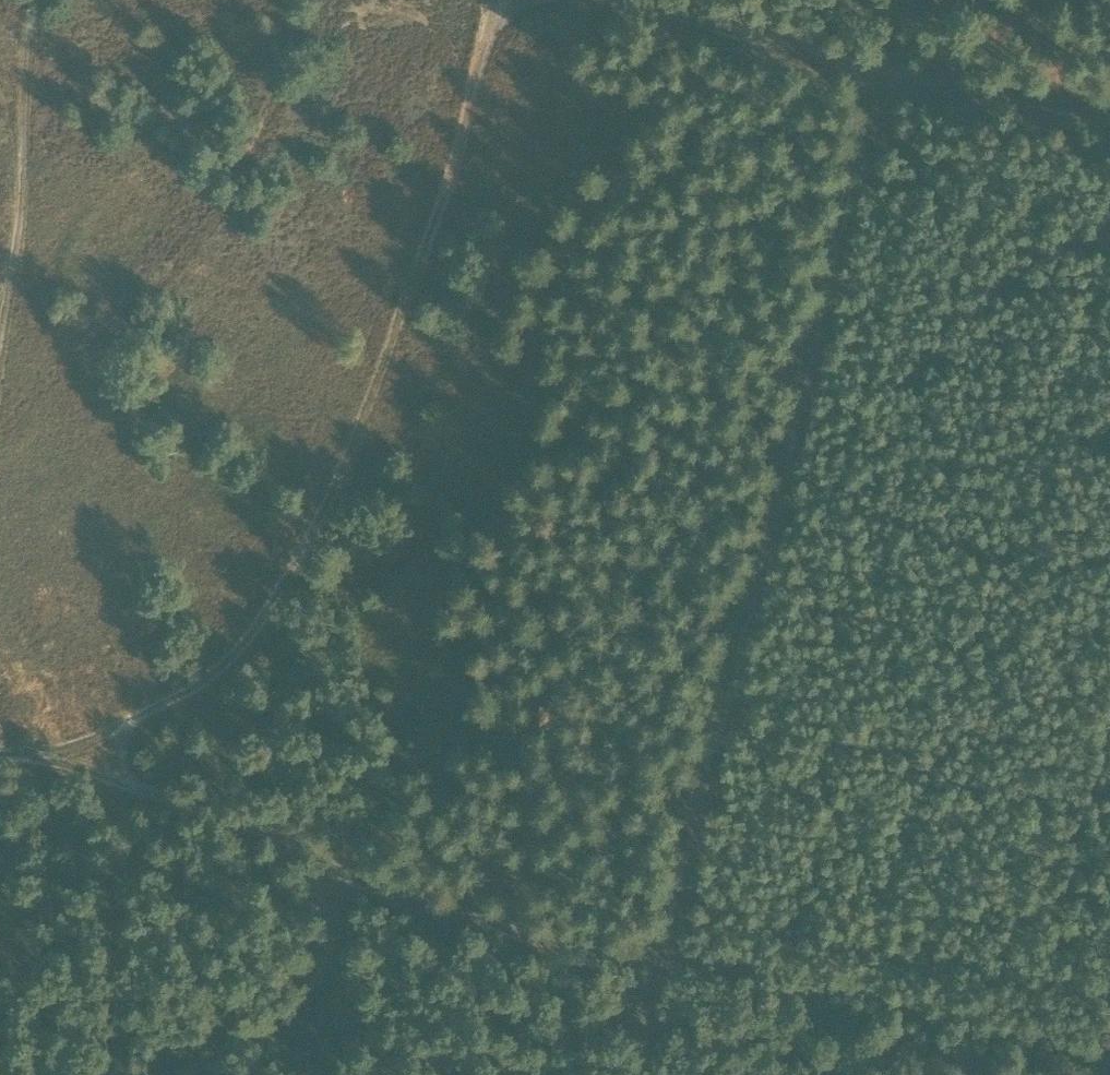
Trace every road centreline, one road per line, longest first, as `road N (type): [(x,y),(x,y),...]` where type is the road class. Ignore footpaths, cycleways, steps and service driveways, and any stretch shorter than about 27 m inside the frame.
road 1 (track): [(42,757),(194,689),(306,563),(501,0)]
road 2 (track): [(571,0),(1109,130)]

